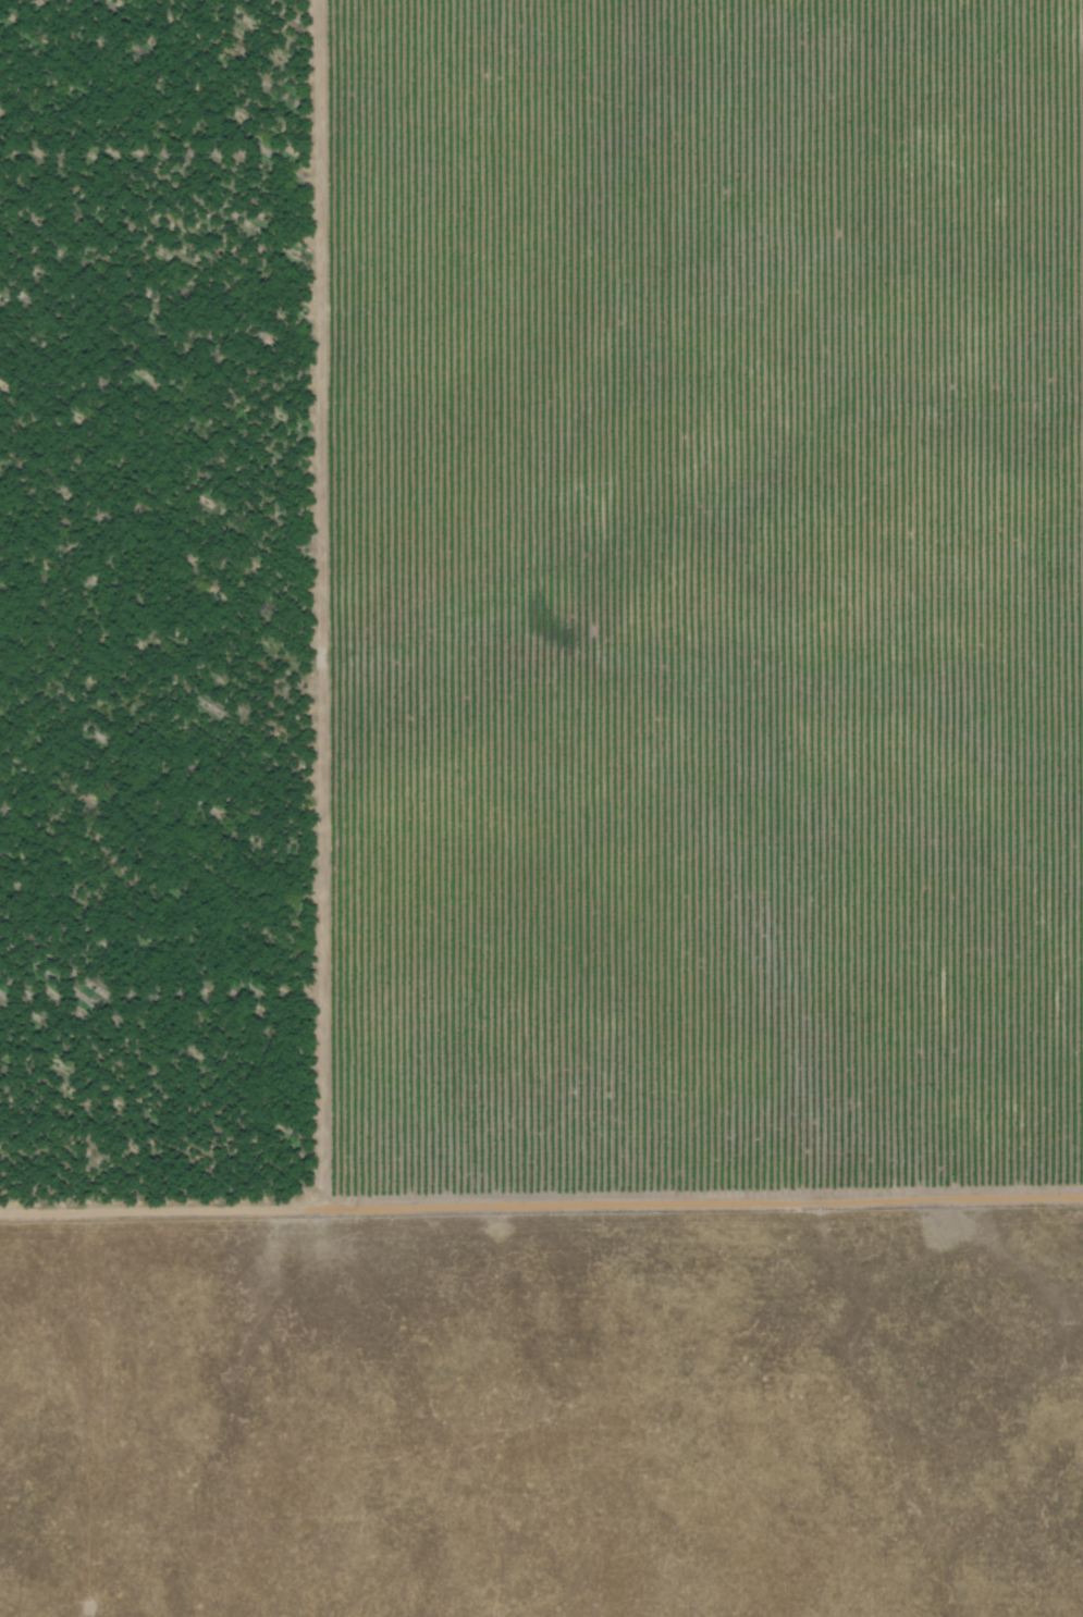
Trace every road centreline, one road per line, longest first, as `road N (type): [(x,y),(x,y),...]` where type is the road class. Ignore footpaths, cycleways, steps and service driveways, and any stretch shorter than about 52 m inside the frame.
road 1 (track): [(1082,1191),(0,1211)]

